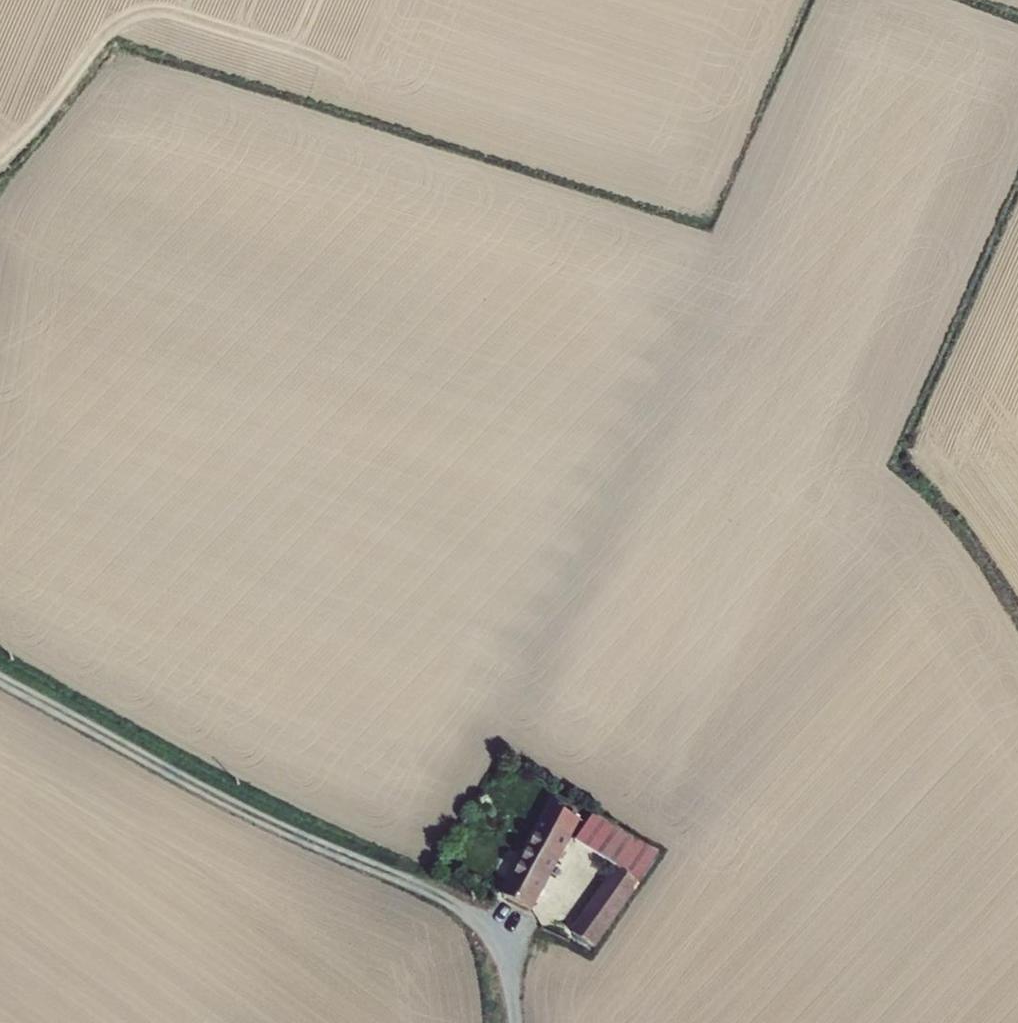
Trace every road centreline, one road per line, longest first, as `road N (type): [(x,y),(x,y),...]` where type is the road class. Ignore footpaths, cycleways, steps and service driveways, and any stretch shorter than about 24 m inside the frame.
road 1 (track): [(517,1022),(499,945),(452,897),(237,806),(0,679)]

